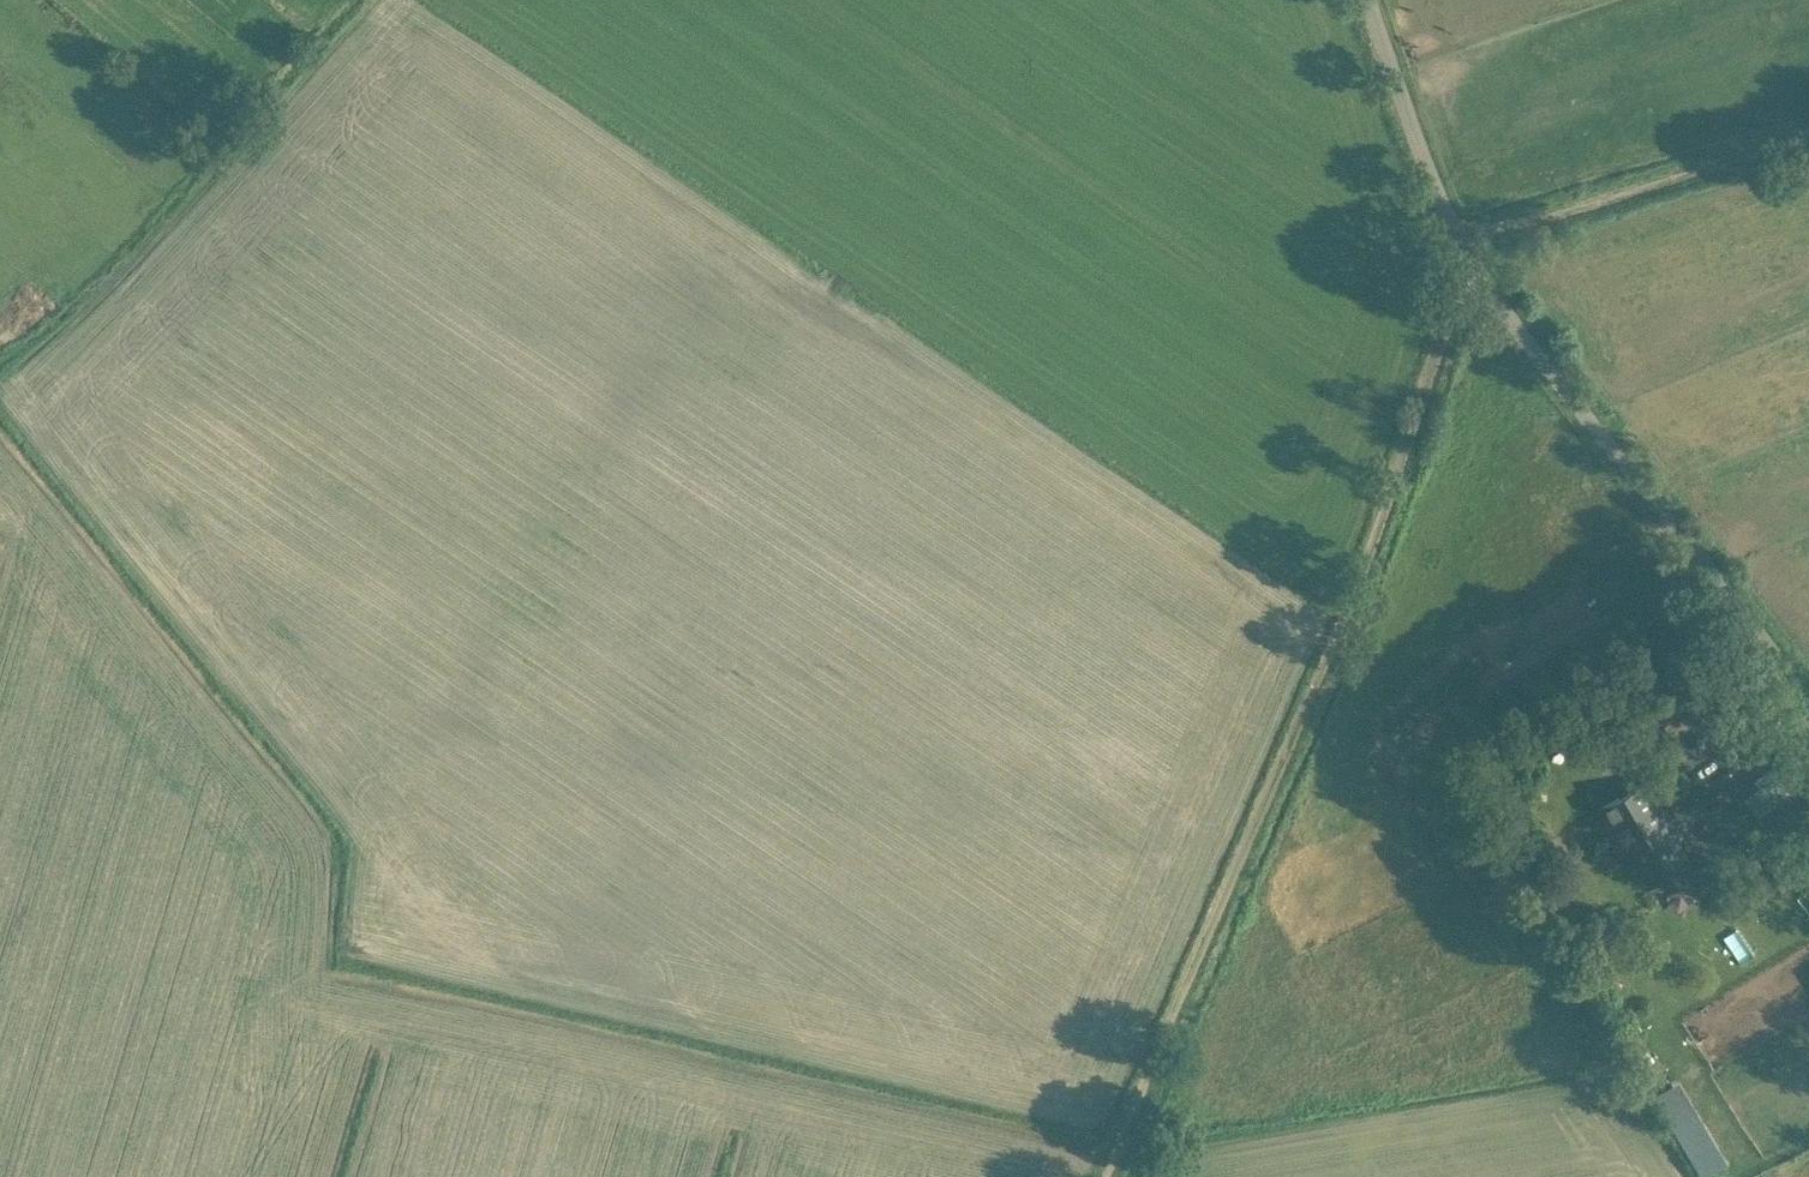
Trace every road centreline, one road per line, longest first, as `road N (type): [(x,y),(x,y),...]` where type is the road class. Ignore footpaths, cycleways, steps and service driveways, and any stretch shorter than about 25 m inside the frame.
road 1 (track): [(1110,1176),(1327,666),(1465,266)]
road 2 (unclassified): [(1808,714),(1691,543),(1465,266),(1366,0)]
road 3 (track): [(1808,137),(1452,233)]

